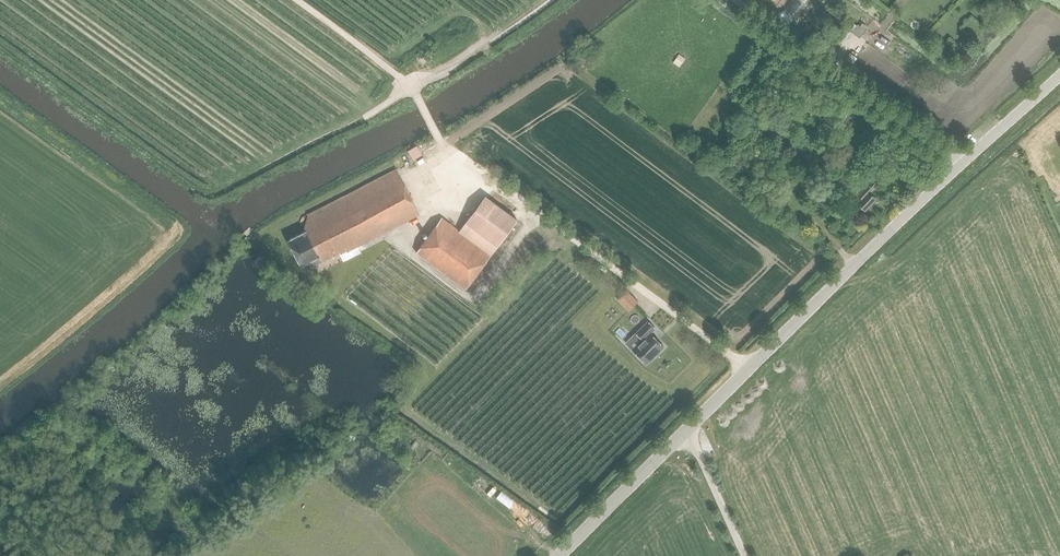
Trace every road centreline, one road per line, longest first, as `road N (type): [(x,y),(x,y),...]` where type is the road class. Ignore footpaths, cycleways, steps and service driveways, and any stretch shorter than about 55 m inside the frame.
road 1 (tertiary): [(558,555),(854,265),(1059,77)]
road 2 (track): [(294,0),(402,79),(442,143)]

